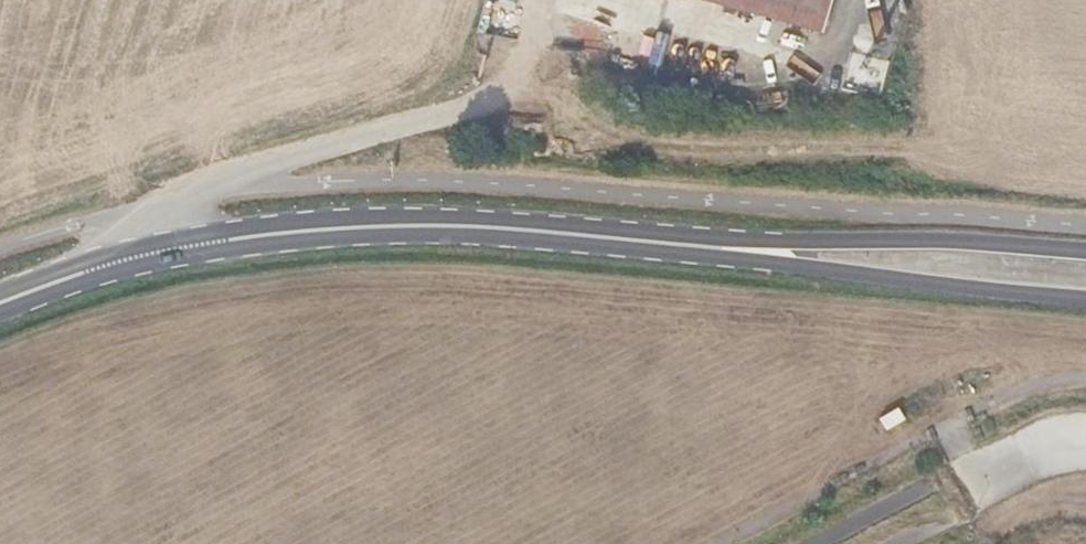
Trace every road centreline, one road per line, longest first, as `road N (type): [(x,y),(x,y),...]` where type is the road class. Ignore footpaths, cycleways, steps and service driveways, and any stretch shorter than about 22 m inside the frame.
road 1 (secondary): [(0,304),(142,254),(391,222),(1085,280)]

